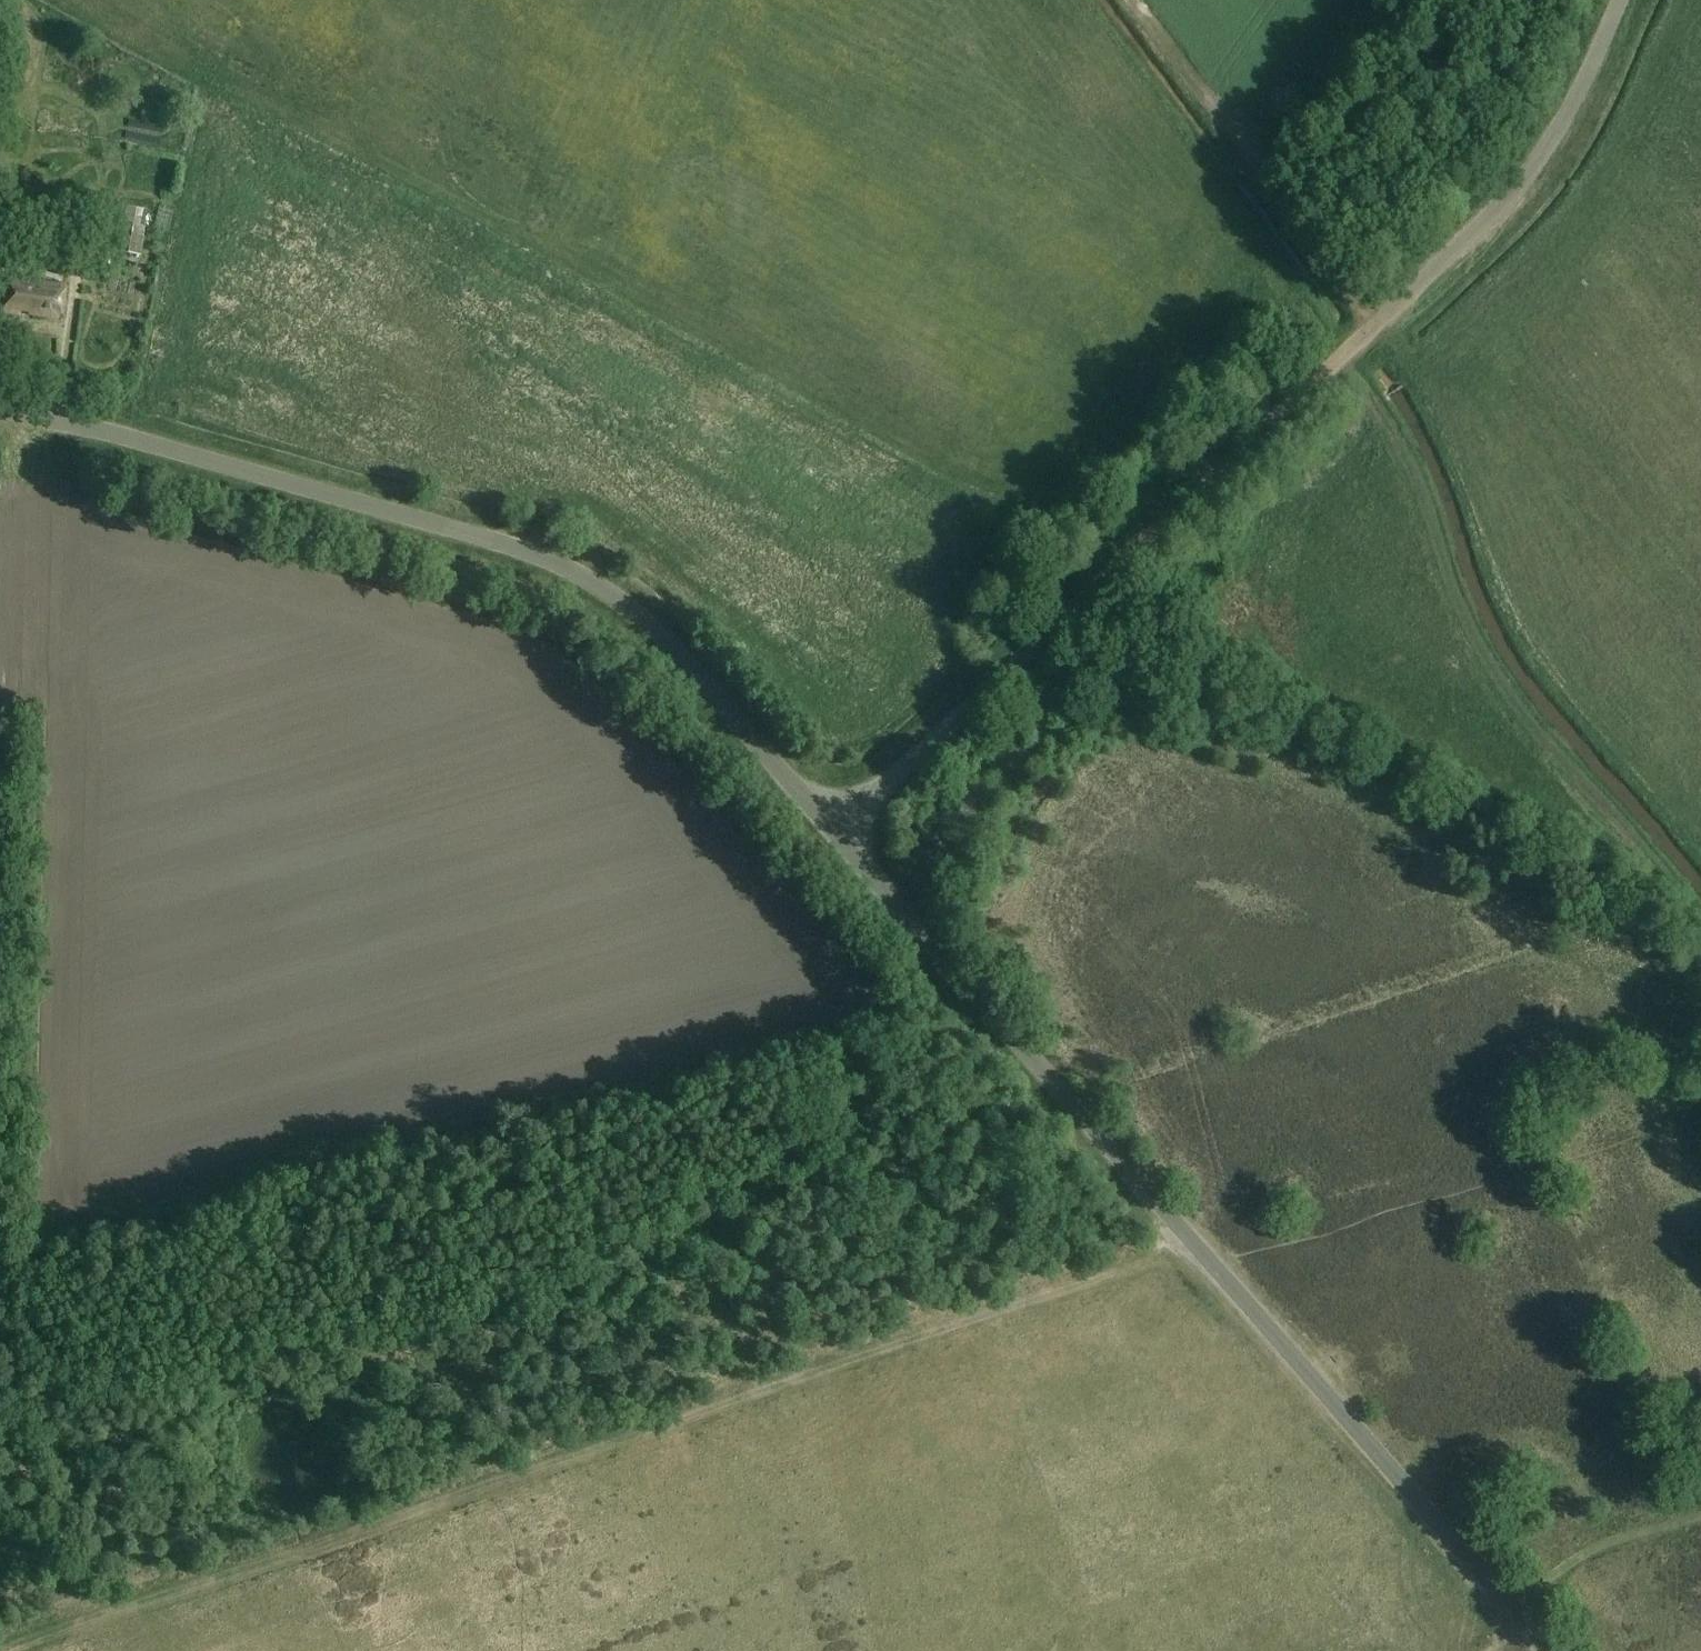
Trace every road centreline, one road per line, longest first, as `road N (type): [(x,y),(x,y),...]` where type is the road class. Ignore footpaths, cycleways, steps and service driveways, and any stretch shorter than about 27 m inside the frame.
road 1 (unclassified): [(837,834),(1503,203),(1573,106),(1619,0)]
road 2 (unclassified): [(1548,1650),(1215,1257),(837,834)]
road 3 (unclassified): [(837,834),(632,605),(573,569),(102,429),(0,408)]

